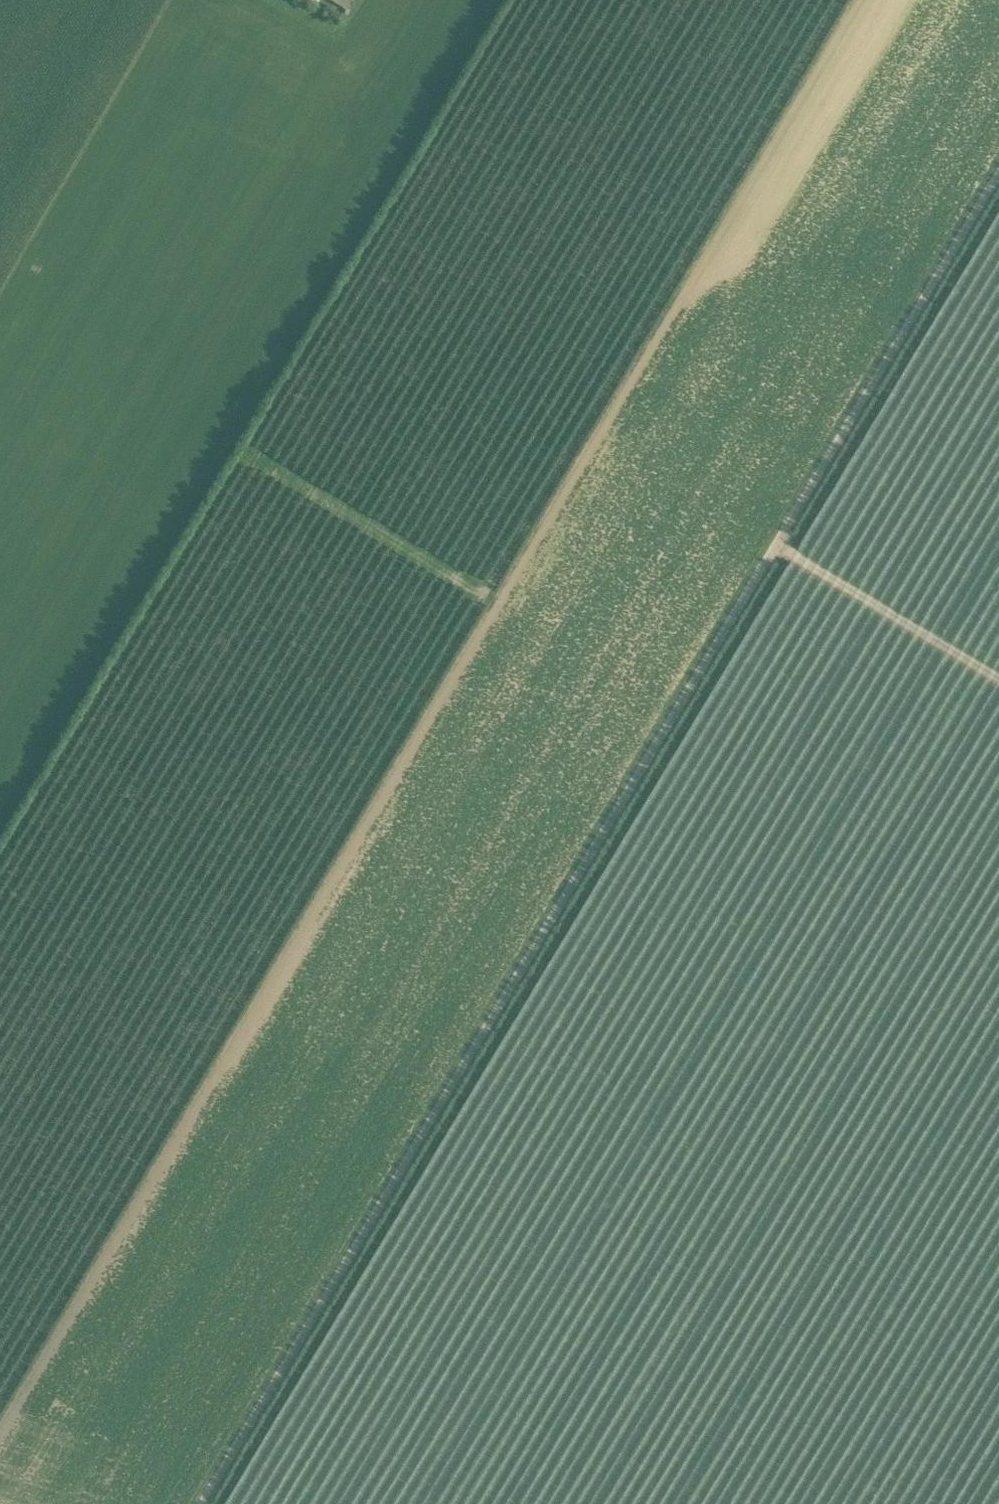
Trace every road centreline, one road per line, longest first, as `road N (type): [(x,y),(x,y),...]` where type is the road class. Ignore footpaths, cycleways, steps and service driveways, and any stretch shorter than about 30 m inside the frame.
road 1 (track): [(998,169),(206,1503)]
road 2 (track): [(246,452),(483,594),(843,0)]
road 3 (track): [(998,678),(780,541)]

